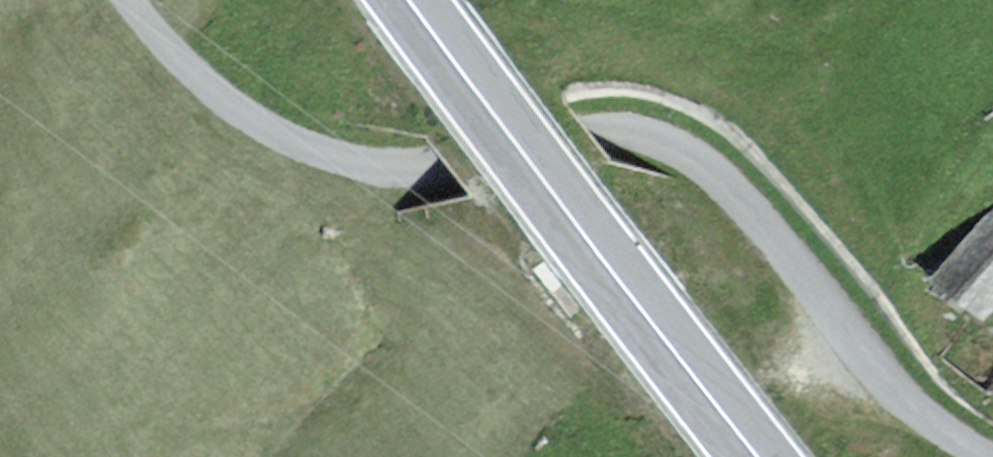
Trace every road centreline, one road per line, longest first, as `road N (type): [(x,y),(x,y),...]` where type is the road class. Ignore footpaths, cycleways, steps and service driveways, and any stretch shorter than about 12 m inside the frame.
road 1 (unclassified): [(135,0),(237,111),(383,175),(453,175),(644,129),(711,161),(869,346),(992,442)]
road 2 (primary): [(415,0),(764,456)]

